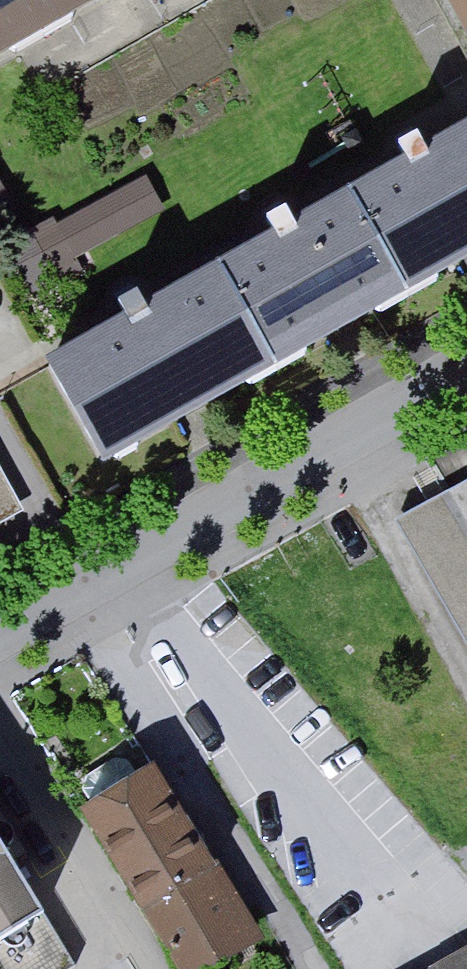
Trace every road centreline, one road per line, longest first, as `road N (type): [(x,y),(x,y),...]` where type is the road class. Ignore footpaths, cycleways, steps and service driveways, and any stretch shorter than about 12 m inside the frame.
road 1 (residential): [(466,375),(97,586)]
road 2 (residential): [(0,711),(148,968)]
road 3 (residential): [(97,586),(0,416)]

